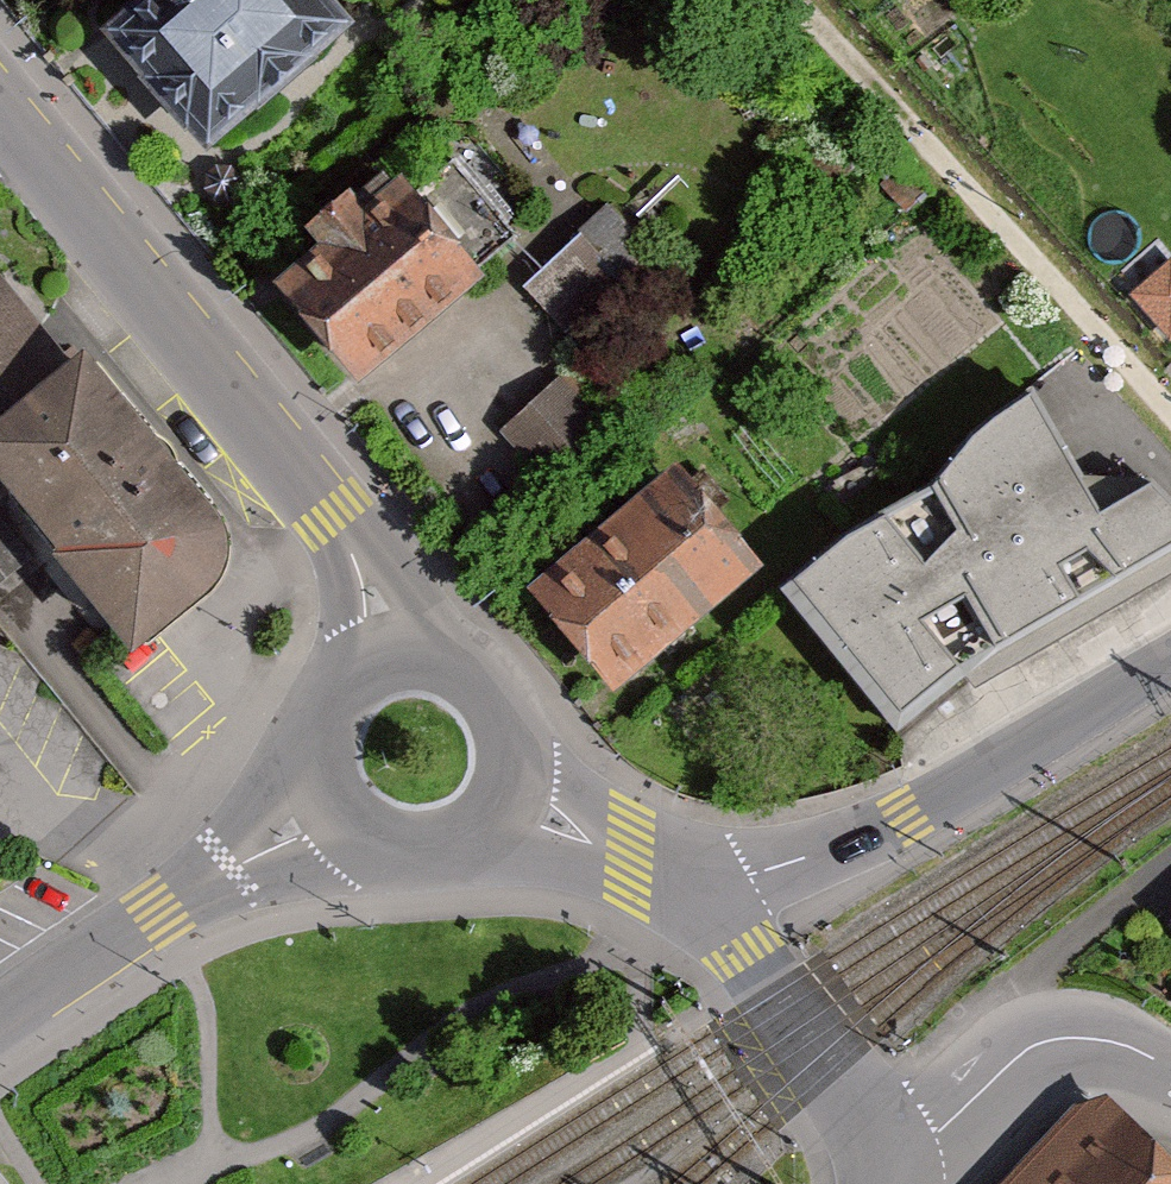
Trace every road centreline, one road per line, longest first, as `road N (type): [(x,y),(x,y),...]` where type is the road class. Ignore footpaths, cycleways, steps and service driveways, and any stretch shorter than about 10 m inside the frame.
road 1 (residential): [(0,106),(341,508),(366,549),(384,650)]
road 2 (residential): [(710,887),(906,815),(1034,748),(1170,663)]
road 3 (residential): [(321,813),(230,865),(0,1021)]
road 4 (residential): [(1170,1066),(1098,1037),(1026,1042),(992,1058),(883,1159)]
road 5 (residential): [(710,887),(880,1129),(883,1159)]
road 6 (residential): [(510,800),(521,764),(518,726),(502,692),(476,665),(442,649),(384,650)]
road 7 (residential): [(321,813),(364,850),(431,860),(464,849),(510,800)]
road 8 (residential): [(510,800),(710,887)]
road 9 (residential): [(384,650),(339,673),(317,701),(305,769),(321,813)]

